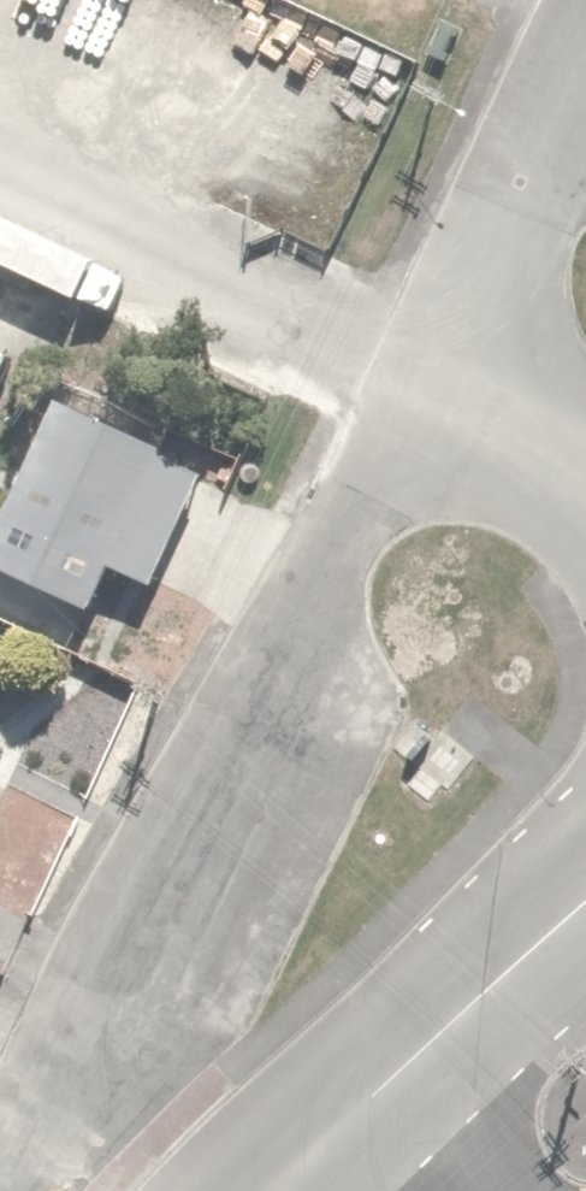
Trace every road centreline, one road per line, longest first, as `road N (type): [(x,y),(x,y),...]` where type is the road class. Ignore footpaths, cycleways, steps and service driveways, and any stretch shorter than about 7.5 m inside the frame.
road 1 (unclassified): [(488,314),(374,465),(103,1023)]
road 2 (tertiary): [(325,1149),(585,903)]
road 3 (unclassified): [(488,314),(585,91)]
road 4 (unclassified): [(585,482),(524,420),(496,369),(488,314)]

